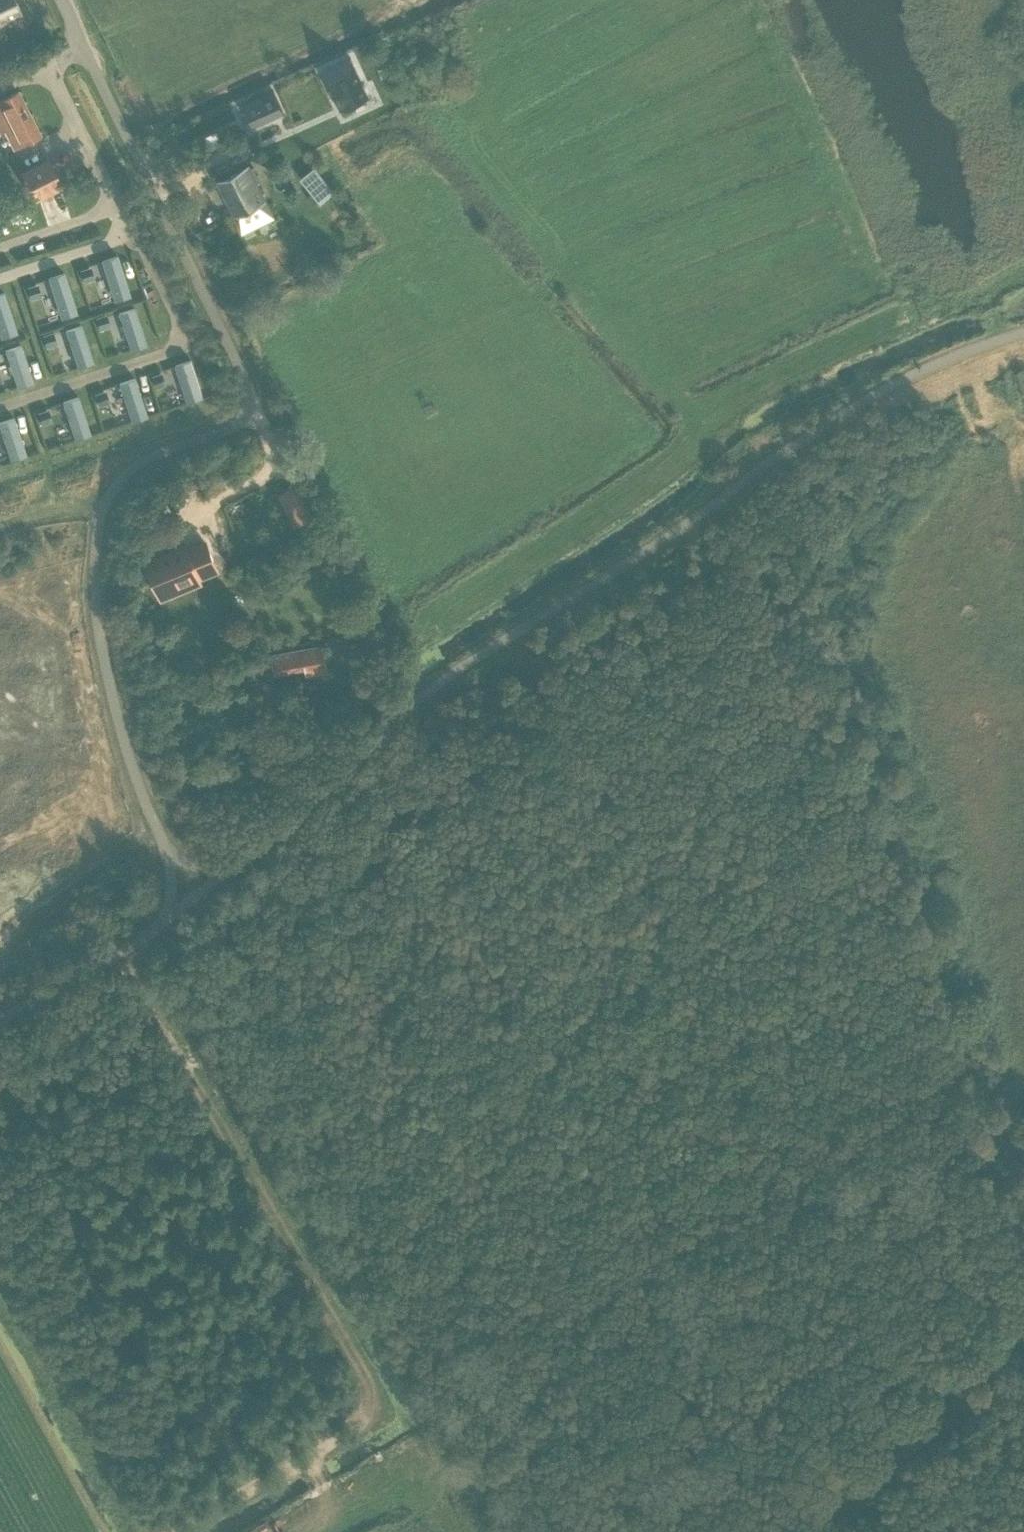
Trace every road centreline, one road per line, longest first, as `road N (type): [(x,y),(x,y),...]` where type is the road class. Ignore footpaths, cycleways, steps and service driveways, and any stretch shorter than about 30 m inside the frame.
road 1 (unclassified): [(166,849),(138,780),(106,658),(98,530),(126,476),(148,460),(230,429),(246,417),(249,401),(57,0)]
road 2 (unclassified): [(220,874),(444,679),(859,404),(1023,330)]

